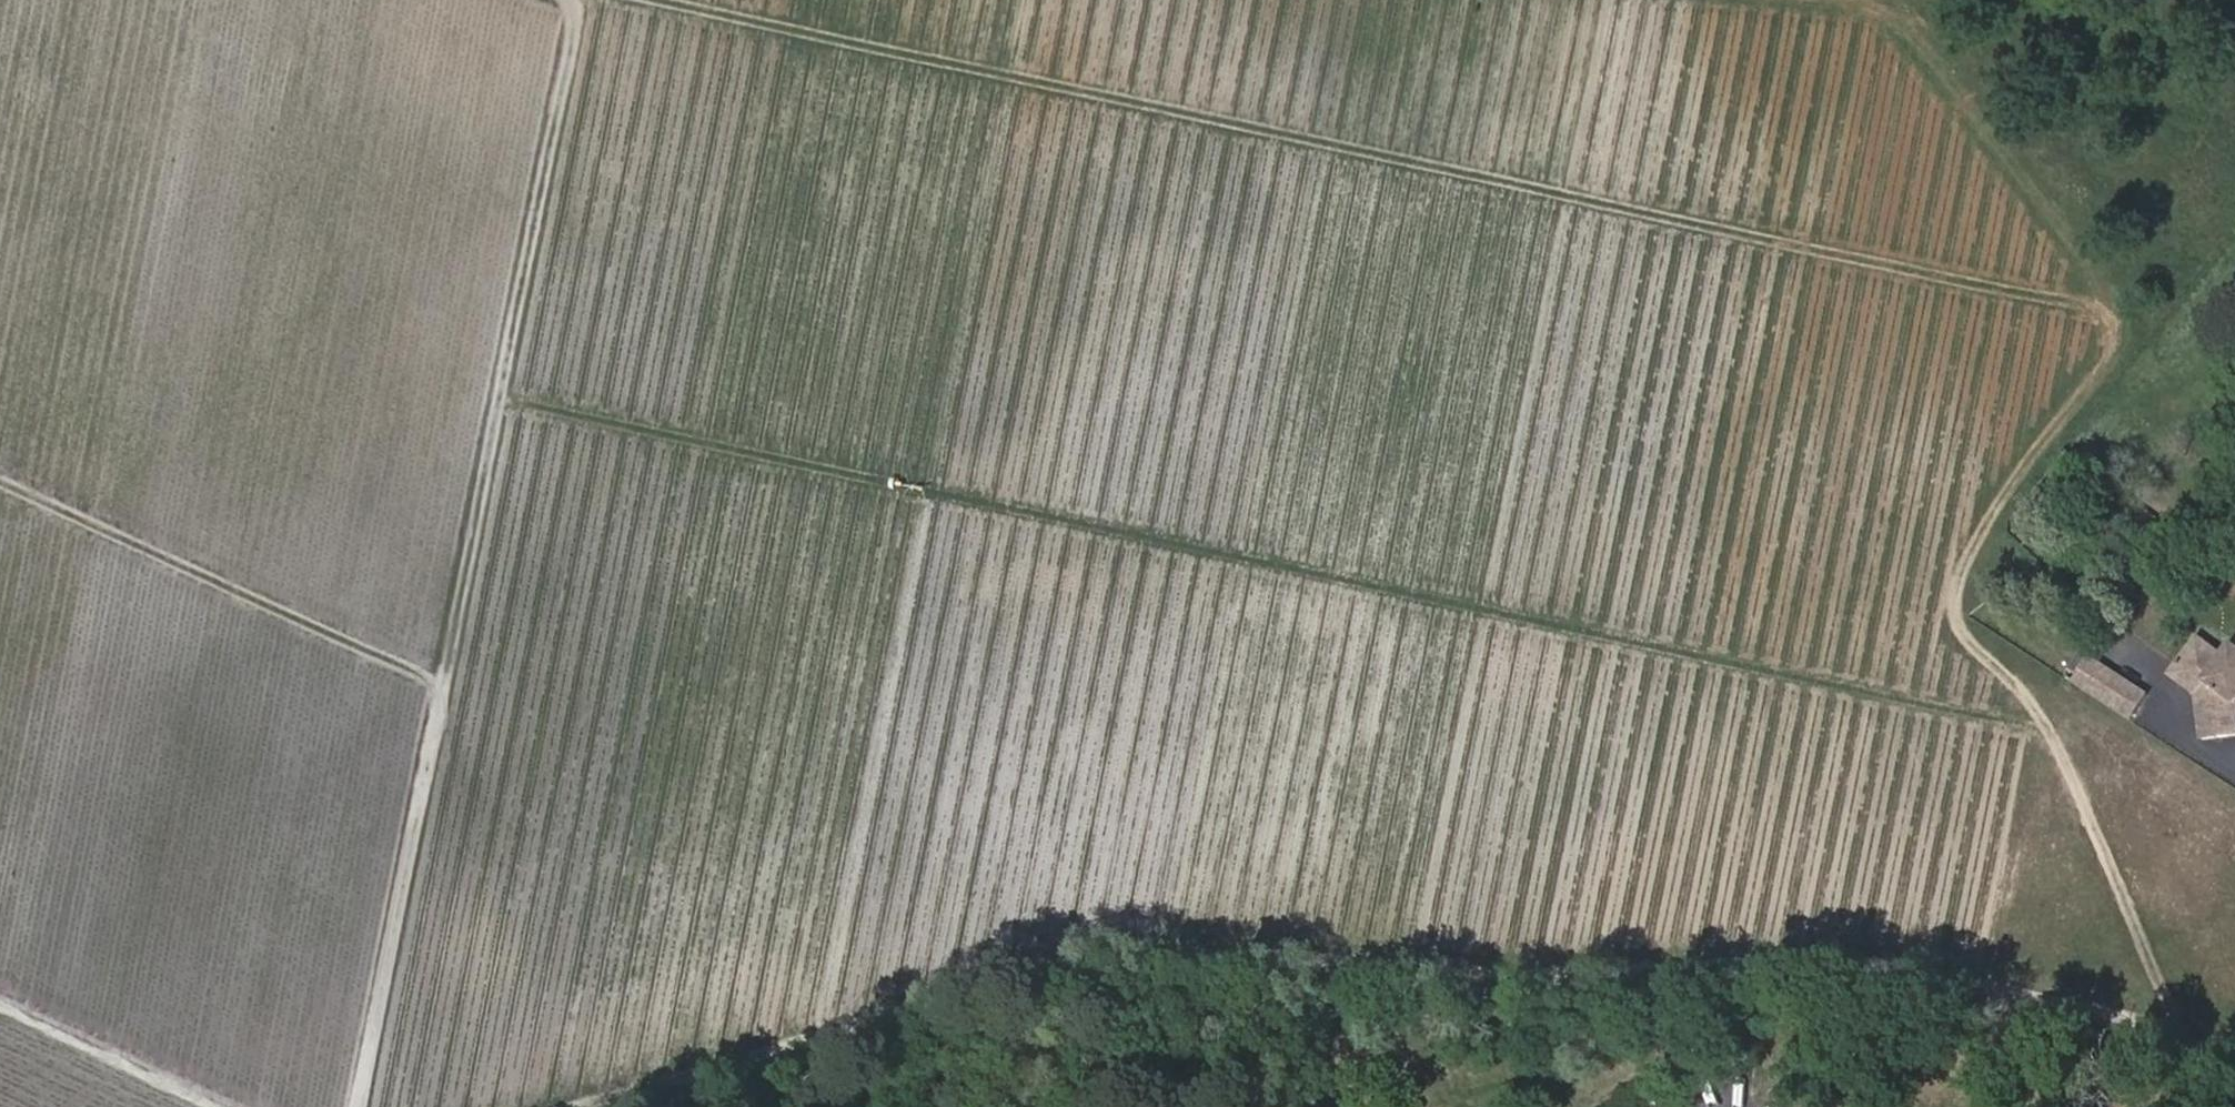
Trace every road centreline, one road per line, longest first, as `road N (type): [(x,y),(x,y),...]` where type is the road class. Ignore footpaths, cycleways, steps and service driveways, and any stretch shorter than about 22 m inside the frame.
road 1 (track): [(638,0),(2148,317),(1978,598),(2054,737),(2152,976),(2234,1046)]
road 2 (track): [(622,1106),(904,1023),(1412,967),(1967,992),(2054,737)]
road 3 (track): [(494,398),(924,484),(2054,737)]
road 4 (track): [(343,1106),(578,0)]
road 5 (track): [(1019,0),(814,1048)]
road 6 (track): [(1608,0),(1412,967)]
road 7 (track): [(435,676),(0,477)]
road 8 (track): [(1891,0),(2148,317)]
road 9 (track): [(0,994),(250,1106)]

